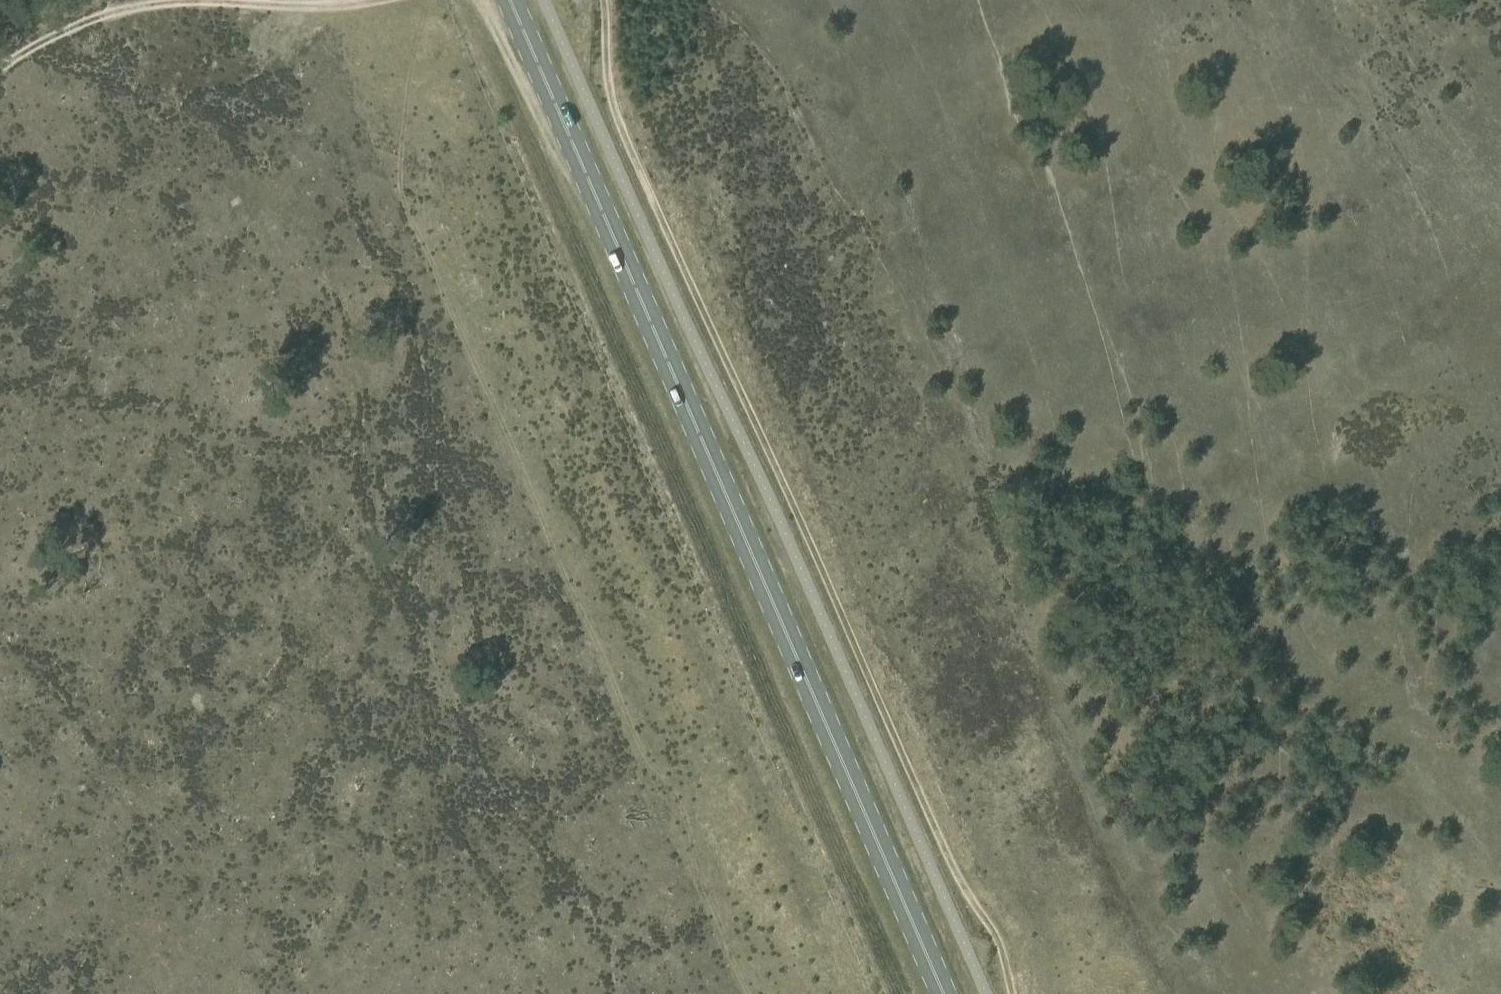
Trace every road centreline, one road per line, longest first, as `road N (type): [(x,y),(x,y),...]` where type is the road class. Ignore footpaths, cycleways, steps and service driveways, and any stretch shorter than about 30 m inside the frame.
road 1 (primary): [(943,993),(509,0)]
road 2 (track): [(0,68),(136,6),(249,6)]

